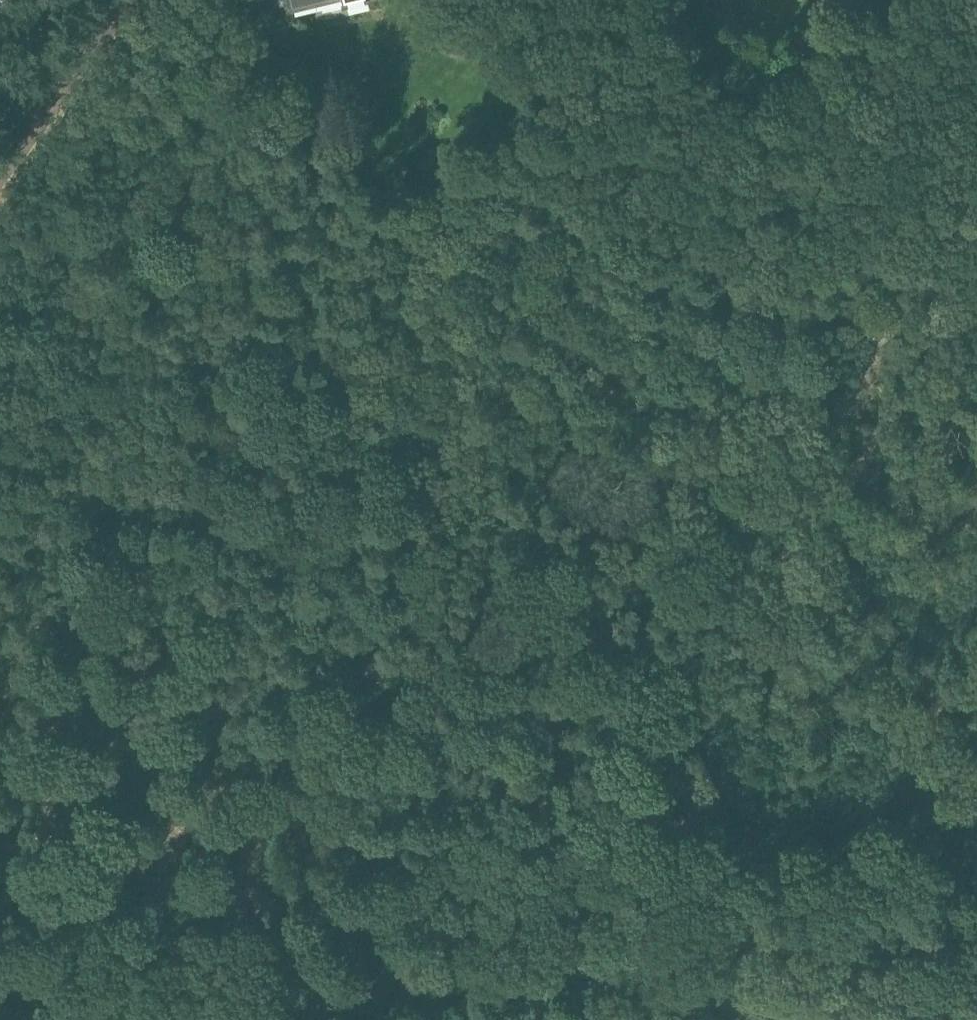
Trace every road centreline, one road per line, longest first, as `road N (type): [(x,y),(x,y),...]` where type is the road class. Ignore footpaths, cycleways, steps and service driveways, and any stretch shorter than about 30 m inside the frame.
road 1 (unclassified): [(820,1019),(704,965),(495,965),(268,1019)]
road 2 (unclassified): [(0,167),(124,0)]

